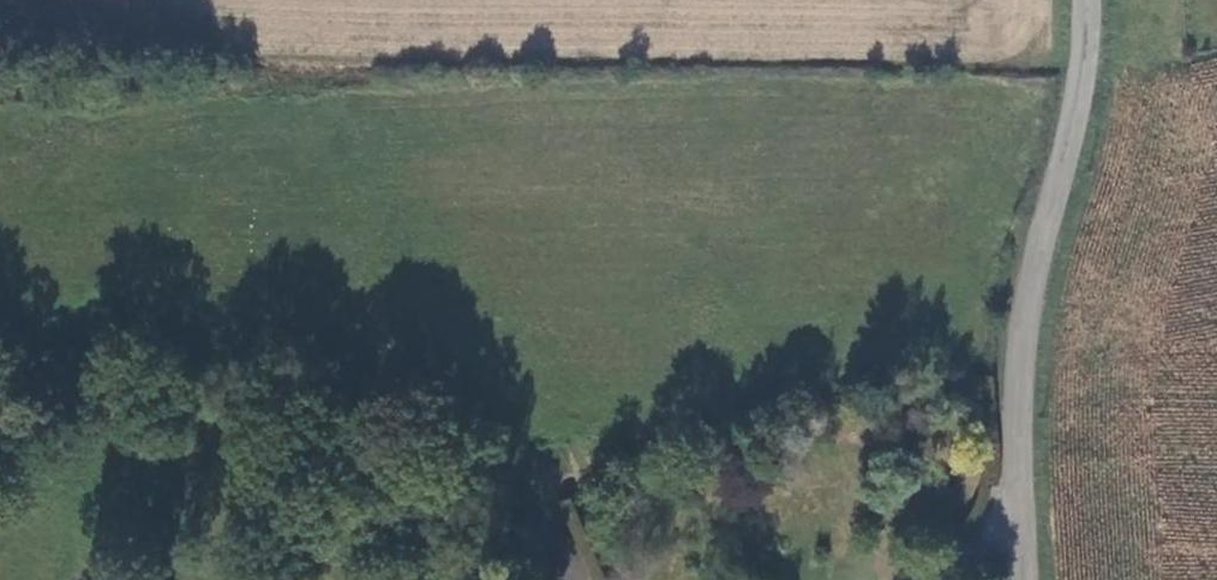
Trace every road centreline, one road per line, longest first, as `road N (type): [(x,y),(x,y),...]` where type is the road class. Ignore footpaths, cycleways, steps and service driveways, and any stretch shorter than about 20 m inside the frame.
road 1 (tertiary): [(1083,0),(1085,51),(1068,147),(1015,373),(1017,579)]

